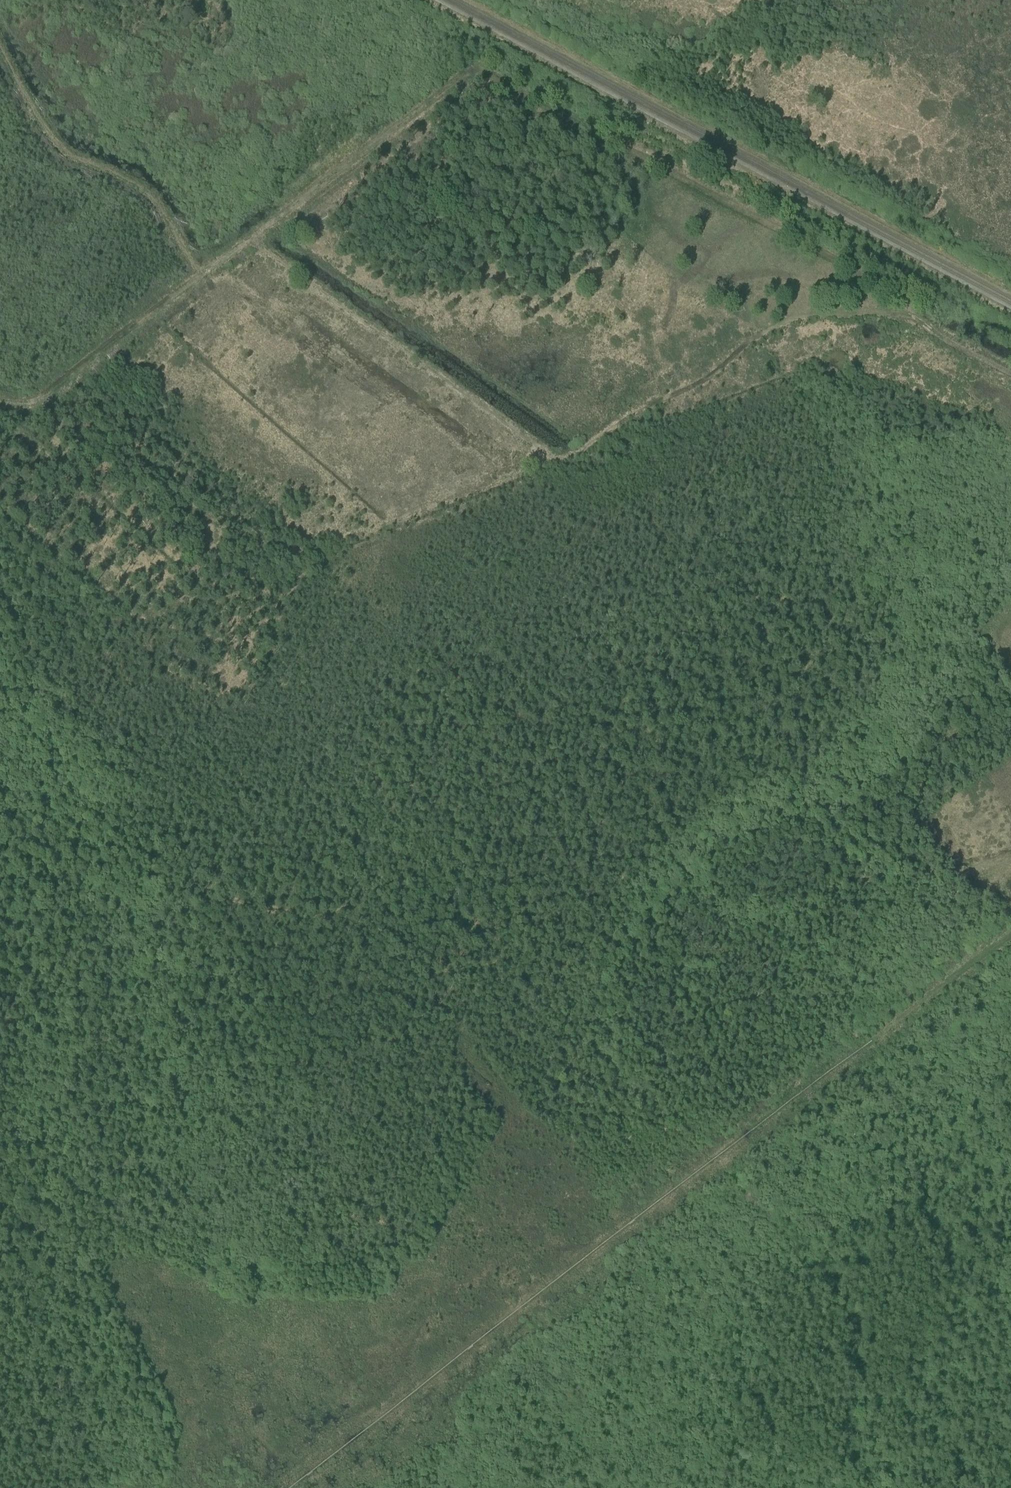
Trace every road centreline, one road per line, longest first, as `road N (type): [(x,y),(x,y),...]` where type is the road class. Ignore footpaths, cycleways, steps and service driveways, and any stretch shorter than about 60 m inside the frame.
road 1 (track): [(1010,931),(900,1014)]

